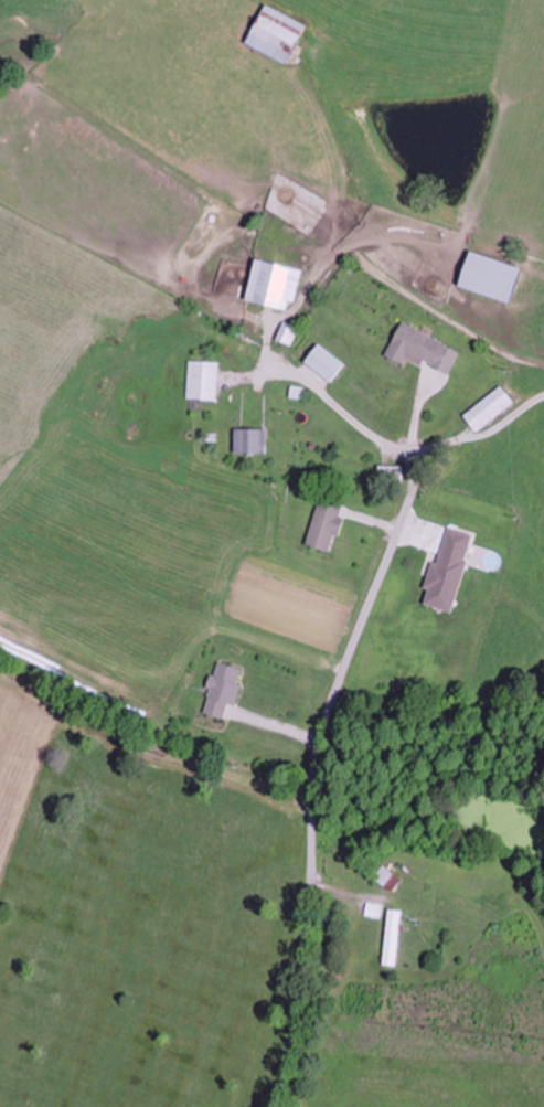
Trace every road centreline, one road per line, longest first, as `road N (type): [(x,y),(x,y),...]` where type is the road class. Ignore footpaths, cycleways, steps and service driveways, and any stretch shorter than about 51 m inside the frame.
road 1 (residential): [(275,1106),(305,976),(317,753),(418,483),(409,461),(305,376)]
road 2 (track): [(409,461),(448,439),(489,434),(543,392)]

